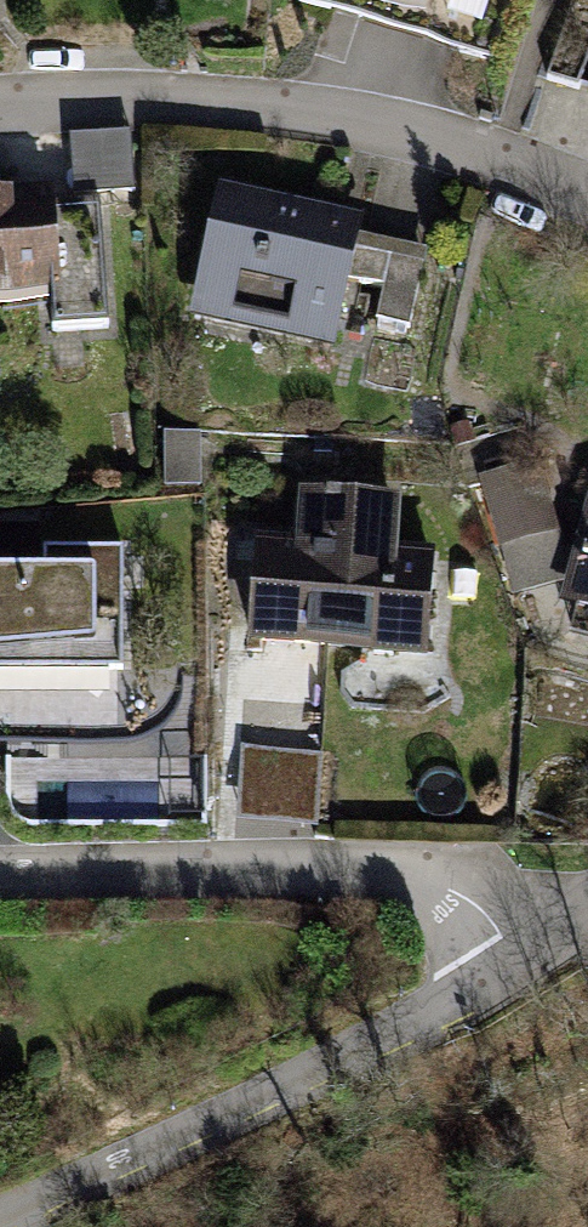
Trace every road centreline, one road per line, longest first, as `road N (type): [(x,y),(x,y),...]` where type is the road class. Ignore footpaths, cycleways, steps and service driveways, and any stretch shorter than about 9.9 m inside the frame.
road 1 (residential): [(0,102),(118,96),(430,140),(587,199)]
road 2 (residential): [(520,957),(393,1035),(21,1226)]
road 3 (residential): [(0,875),(402,868),(484,905),(520,957)]

